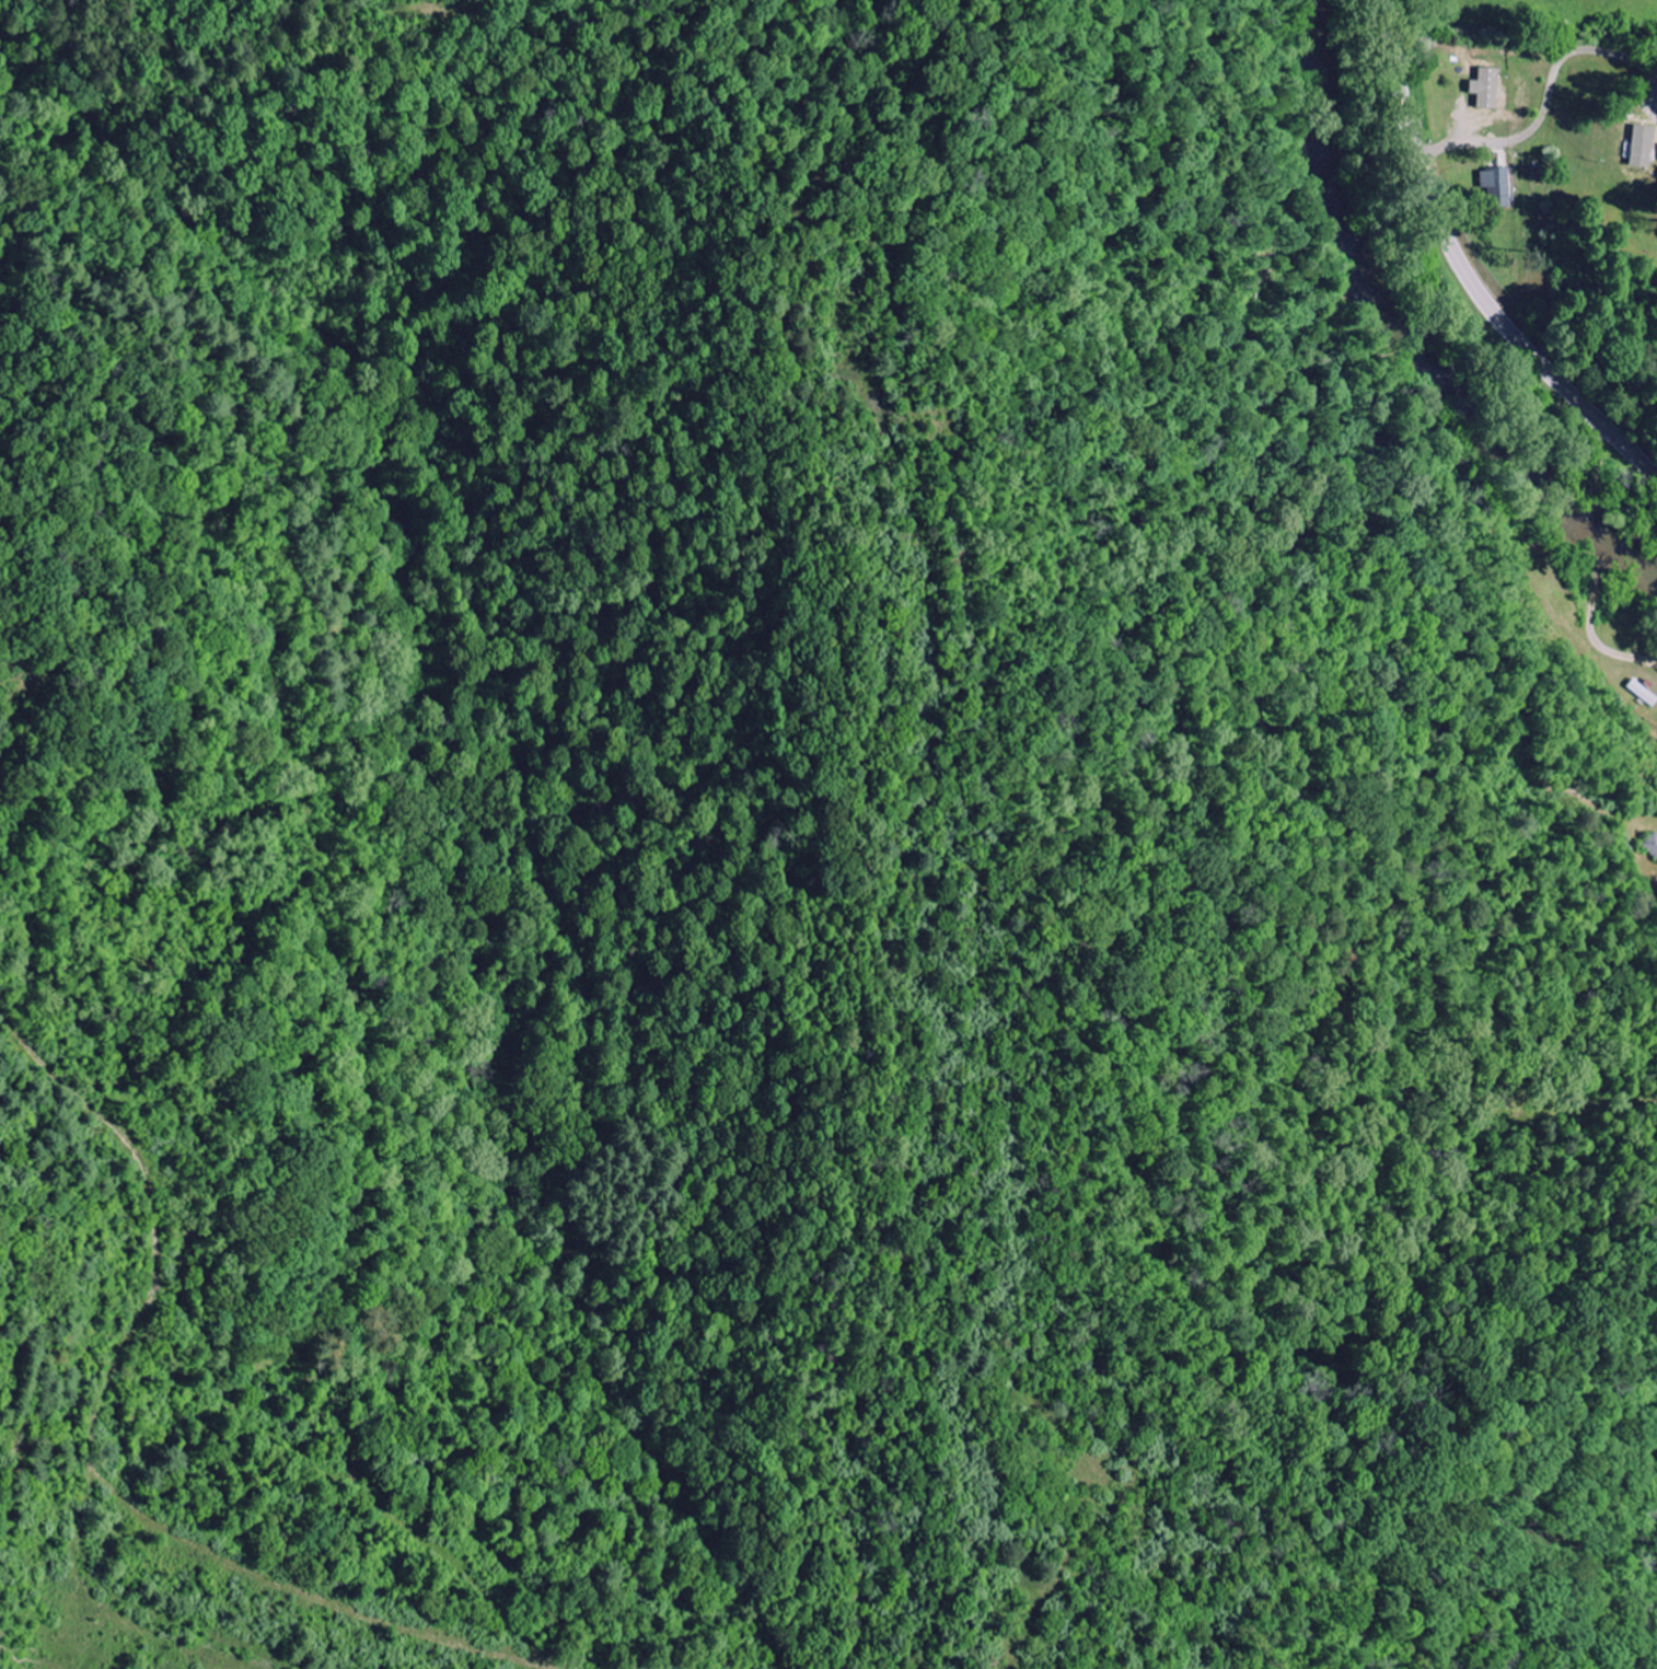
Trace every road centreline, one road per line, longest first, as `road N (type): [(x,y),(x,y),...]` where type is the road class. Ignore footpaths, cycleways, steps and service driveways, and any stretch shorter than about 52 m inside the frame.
road 1 (secondary): [(1656,476),(1499,316),(1455,248),(1403,92),(1392,0)]
road 2 (residential): [(1420,157),(1521,137),(1540,120),(1571,54),(1619,56),(1656,72)]

